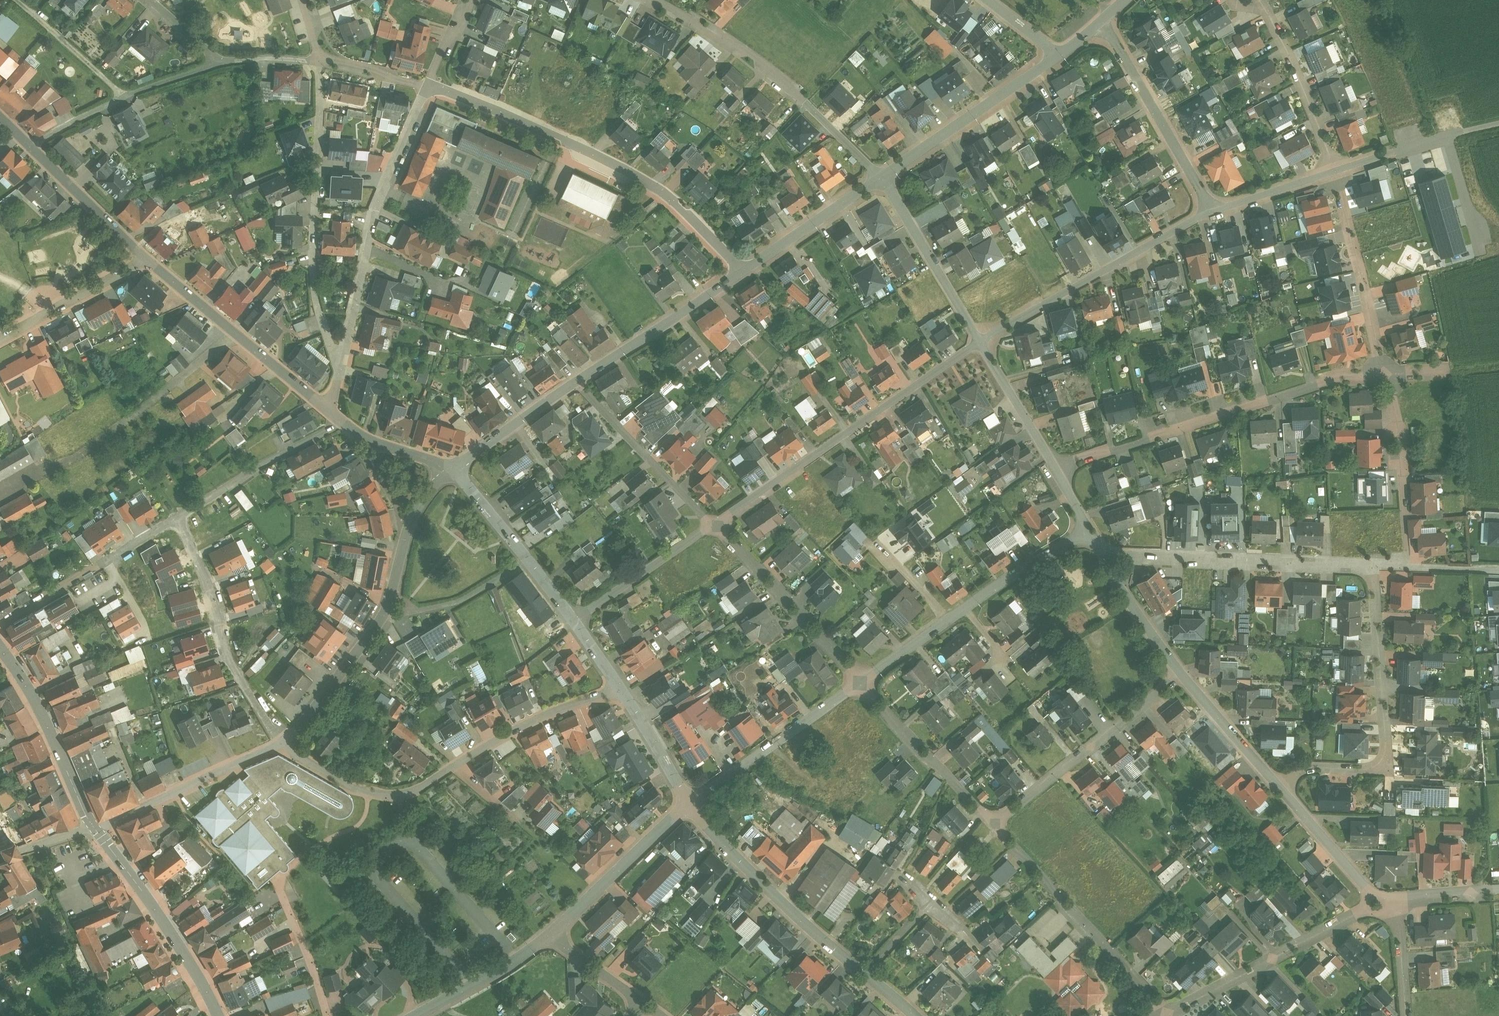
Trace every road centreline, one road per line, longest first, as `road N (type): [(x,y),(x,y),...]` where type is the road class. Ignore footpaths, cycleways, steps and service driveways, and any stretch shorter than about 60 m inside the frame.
road 1 (residential): [(429,85),(543,130),(676,201),(744,270)]
road 2 (residential): [(1385,372),(1330,377),(1054,466)]
road 3 (residential): [(716,524),(981,341)]
road 4 (residential): [(341,367),(311,254),(321,63)]
road 5 (residential): [(1373,567),(1384,762),(1374,769),(1307,768),(1282,788)]
road 6 (residential): [(429,85),(375,203),(341,367)]
road 7 (residential): [(657,0),(739,48),(881,176)]
road 8 (residential): [(1100,552),(1373,567)]
road 9 (residential): [(981,341),(1213,210)]
road 10 (residential): [(1167,1012),(995,824)]
road 11 (tertiary): [(409,522),(389,610),(287,737)]
road 12 (residential): [(690,802),(792,912),(867,975)]
road 13 (residential): [(287,737),(239,670),(177,517)]
road 14 (residential): [(334,413),(147,259)]
road 15 (residential): [(1181,672),(995,824)]
road 16 (residential): [(1167,1012),(1380,904)]
road 17 (secondary): [(218,1015),(169,930),(96,827)]
road 18 (residential): [(1101,23),(1213,210)]
road 19 (residential): [(863,682),(716,524)]
road 20 (tertiary): [(1057,56),(881,176)]
road 21 (residential): [(863,682),(690,802)]
road 22 (residential): [(1336,169),(1385,372)]
road 23 (residential): [(33,142),(141,88),(224,62)]
road 24 (secondary): [(96,827),(39,708),(0,648)]
road 25 (tertiary): [(744,270),(577,382)]
road 26 (residential): [(716,524),(577,382)]
road 27 (residential): [(1385,372),(1403,445),(1408,568)]
road 28 (residential): [(453,468),(574,622)]
road 29 (residential): [(995,824),(863,682)]
road 30 (residential): [(881,176),(981,341)]
road 31 (residential): [(344,423),(177,517)]
road 32 (residential): [(690,802),(551,933)]
road 33 (residential): [(452,766),(399,794),(343,783),(282,744)]
road 34 (residential): [(1256,0),(1288,49),(1336,169)]
road 35 (residential): [(620,689),(555,710),(452,766)]
road 36 (residential): [(574,622),(716,524)]
road 37 (residential): [(1336,169),(1498,119)]
road 38 (residential): [(147,259),(0,339)]
road 39 (tertiary): [(881,176),(744,270)]
road 40 (residential): [(147,259),(33,142)]
road 41 (residential): [(551,933),(413,1015)]
road 42 (residential): [(177,517),(46,598)]
road 43 (residential): [(1282,788),(1181,672)]
road 44 (residential): [(1380,904),(1282,788)]
road 45 (tertiary): [(577,382),(453,468)]
road 46 (residential): [(1100,552),(1007,579),(964,607)]
road 47 (residential): [(328,1015),(277,878)]
road 48 (residential): [(1181,672),(1100,552)]
road 49 (residential): [(1054,466),(981,341)]
road 50 (track): [(19,0),(126,94)]
road 51 (residential): [(620,689),(690,802)]
road 52 (residential): [(1213,210),(1336,169)]
road 53 (residential): [(551,933),(647,1005)]

